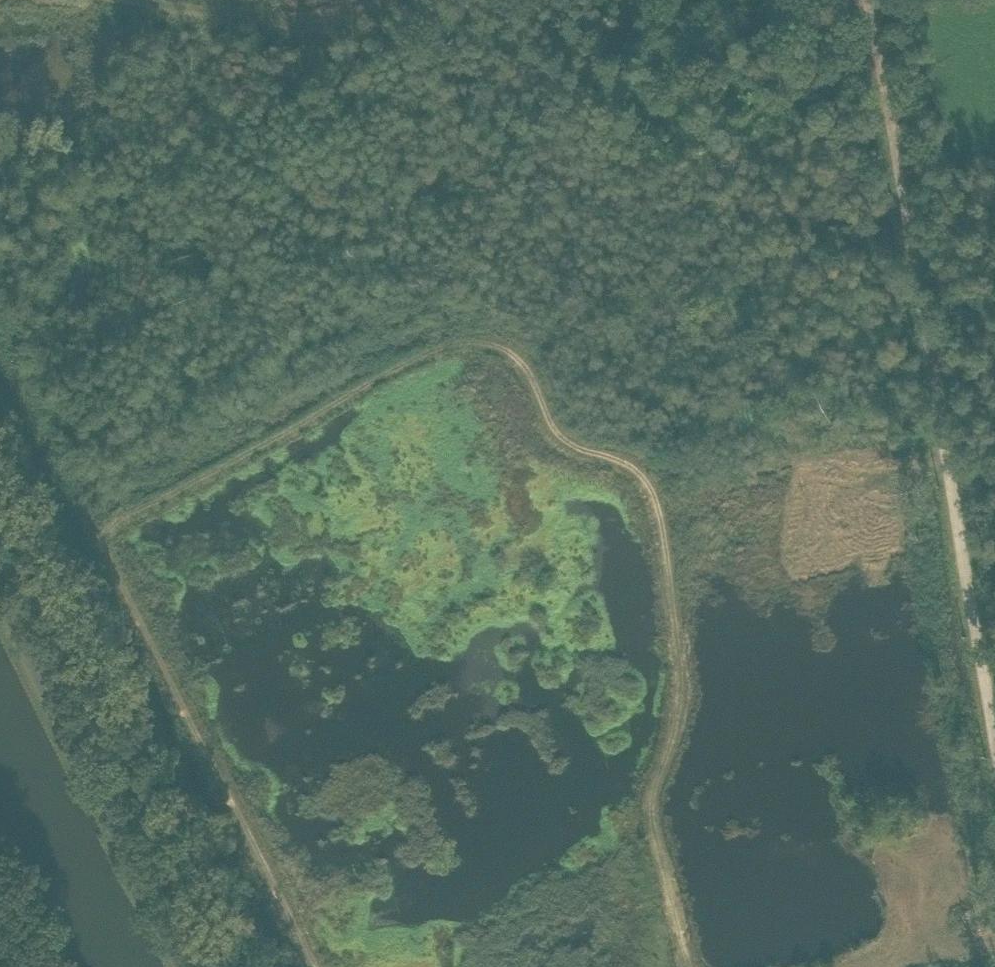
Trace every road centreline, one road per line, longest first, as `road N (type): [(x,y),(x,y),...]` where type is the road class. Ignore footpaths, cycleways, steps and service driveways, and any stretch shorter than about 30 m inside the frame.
road 1 (track): [(981,682),(865,0)]

